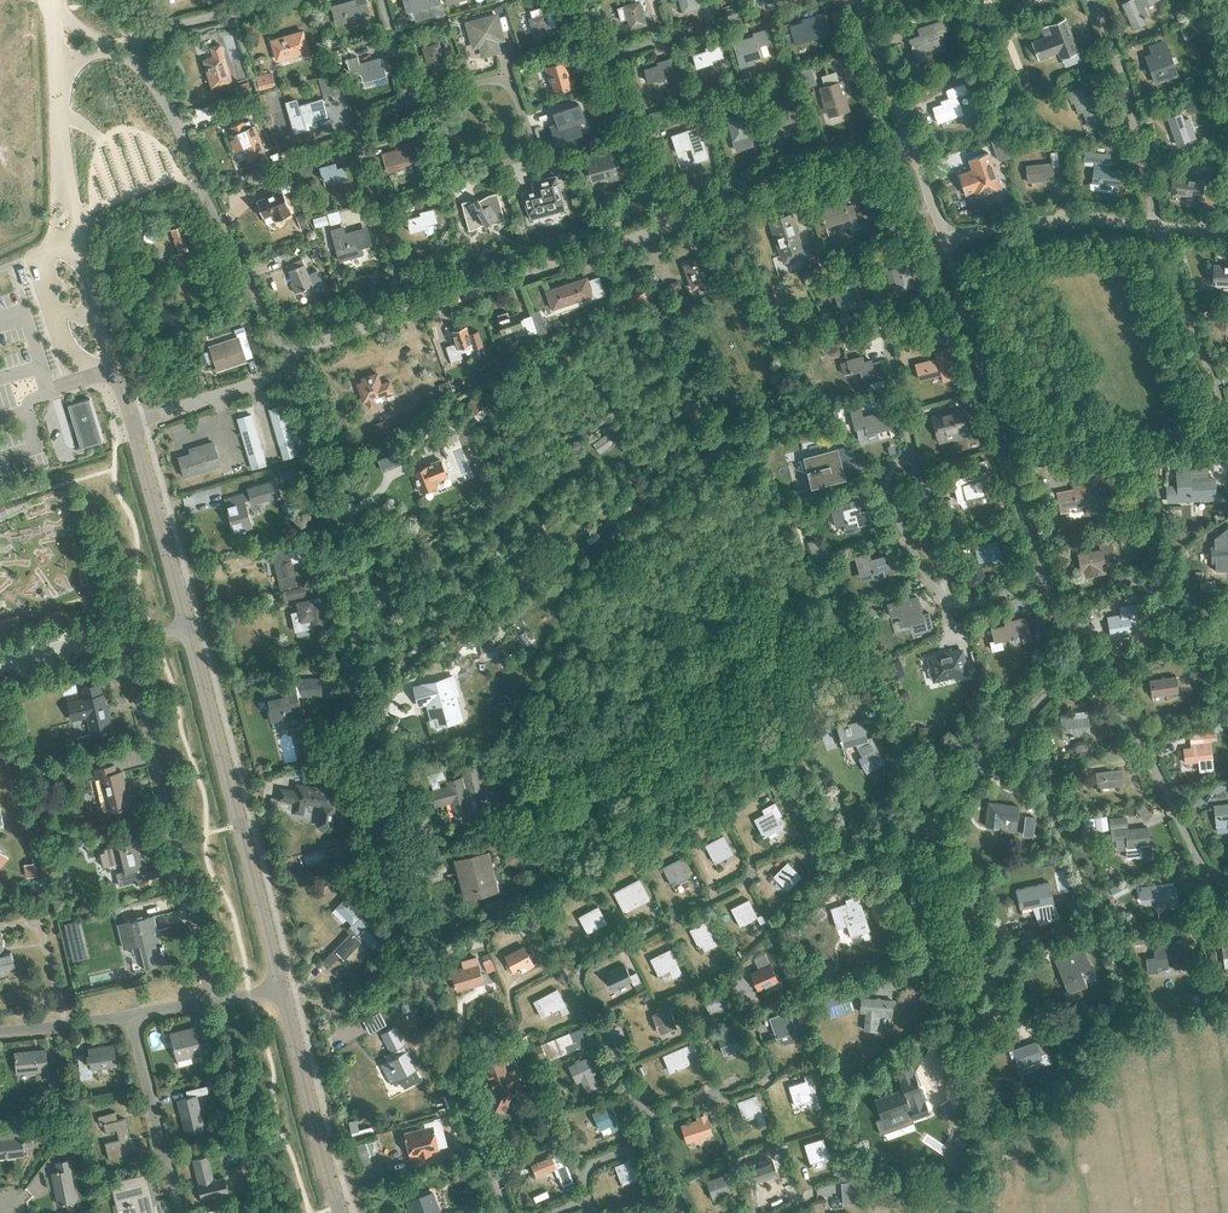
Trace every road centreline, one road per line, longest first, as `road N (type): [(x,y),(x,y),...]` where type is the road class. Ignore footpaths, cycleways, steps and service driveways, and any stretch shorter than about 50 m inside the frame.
road 1 (unclassified): [(288,362),(352,608),(363,730),(387,855),(452,1066),(510,1212)]
road 2 (residential): [(288,362),(136,52),(138,38),(289,0)]
road 3 (residential): [(934,819),(997,975),(999,1003),(986,1020),(960,1022),(941,1006),(895,868),(895,845),(915,827)]
road 4 (unclassified): [(280,989),(190,622)]
road 5 (unclassified): [(209,1001),(127,644)]
road 6 (residential): [(963,305),(1049,578)]
road 7 (residential): [(1082,651),(1141,744),(1196,856),(1227,883)]
road 8 (residential): [(416,310),(673,227)]
road 9 (residential): [(416,310),(355,140),(366,121),(411,100)]
road 10 (residential): [(673,227),(909,148)]
road 11 (residential): [(1154,226),(1117,58),(1090,0)]
road 12 (unclassified): [(338,1212),(280,989)]
road 13 (residential): [(435,97),(488,80),(507,84),(531,145),(521,158),(476,170),(456,155)]
road 14 (residential): [(934,819),(1082,651)]
road 15 (residential): [(944,237),(1062,220),(1154,226)]
road 16 (unclassified): [(190,622),(131,422)]
road 17 (residential): [(1227,422),(1160,227)]
road 18 (residential): [(134,1015),(182,1212)]
road 19 (residential): [(913,456),(890,338),(963,305)]
road 20 (residential): [(601,56),(788,0)]
road 21 (unclassified): [(131,422),(75,241)]
road 22 (residential): [(673,227),(601,56)]
road 23 (residential): [(946,596),(924,572),(885,492),(884,474),(913,456)]
road 24 (unclassified): [(131,422),(288,362)]
road 25 (residential): [(909,148),(859,0)]
road 26 (residential): [(946,596),(913,456)]
road 27 (residential): [(288,362),(296,352),(416,310)]
road 28 (residential): [(0,1033),(134,1015)]
road 29 (unclassified): [(127,644),(0,668)]

